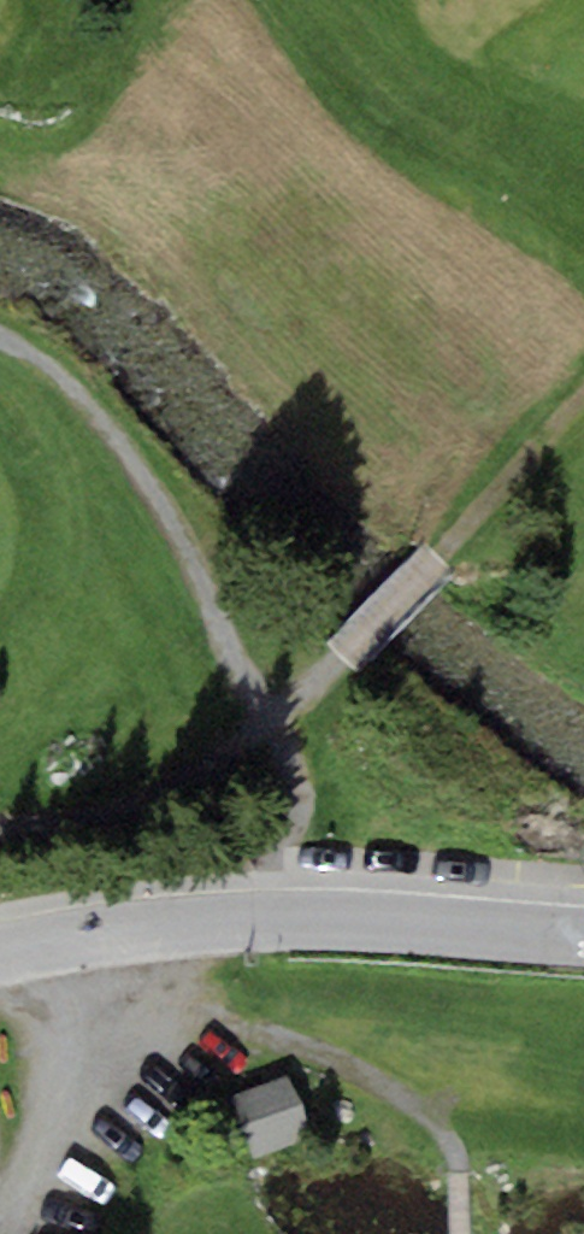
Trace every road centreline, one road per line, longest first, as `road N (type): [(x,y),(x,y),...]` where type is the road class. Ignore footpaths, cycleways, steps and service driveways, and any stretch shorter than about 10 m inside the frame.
road 1 (track): [(286,916),(299,796),(290,752),(241,664),(206,559),(153,458),(77,371),(0,326)]
road 2 (residential): [(583,937),(286,916),(175,919),(0,946)]
road 3 (track): [(583,282),(357,114),(270,0)]

